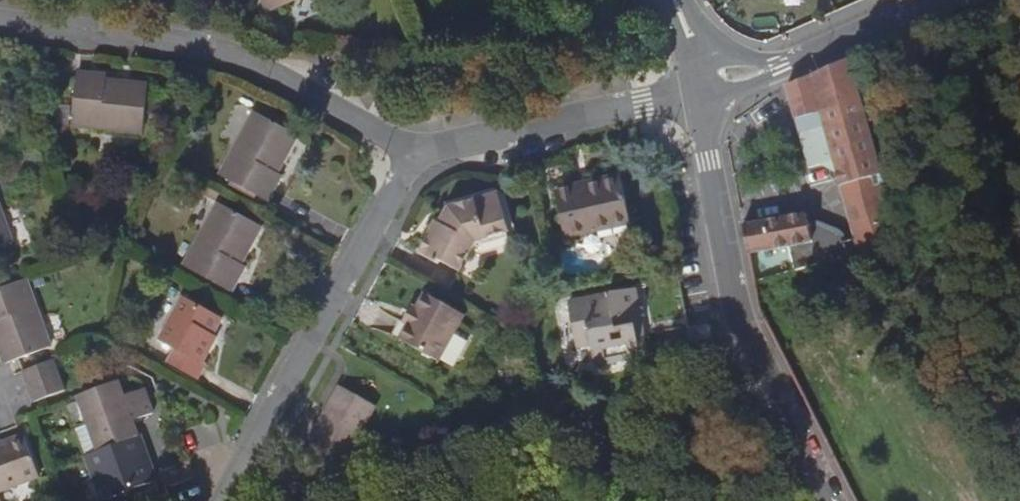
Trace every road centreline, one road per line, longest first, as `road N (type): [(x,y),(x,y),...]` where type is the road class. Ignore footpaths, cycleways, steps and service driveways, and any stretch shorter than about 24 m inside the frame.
road 1 (residential): [(0,25),(180,43),(255,63),(416,152)]
road 2 (residential): [(220,500),(416,152)]
road 3 (residential): [(416,152),(700,86)]
road 4 (residential): [(758,358),(738,315),(700,86)]
road 5 (residential): [(927,0),(776,65),(700,86)]
road 6 (residential): [(758,358),(828,500)]

